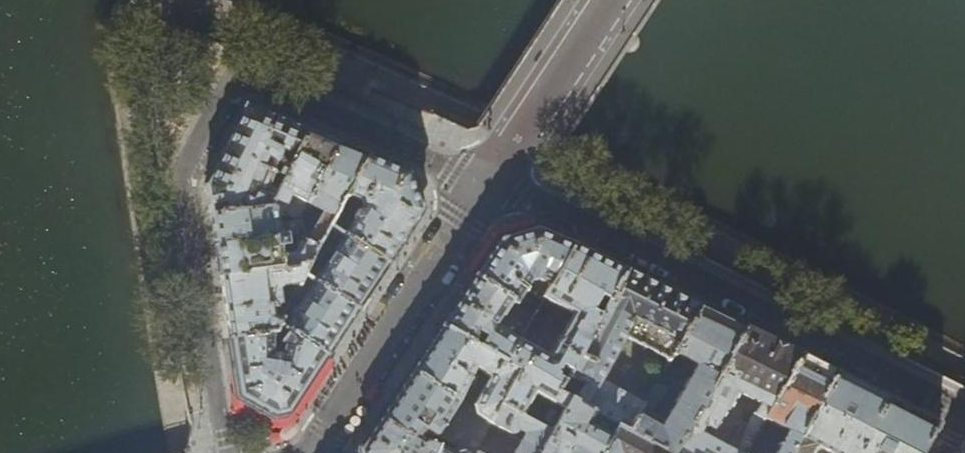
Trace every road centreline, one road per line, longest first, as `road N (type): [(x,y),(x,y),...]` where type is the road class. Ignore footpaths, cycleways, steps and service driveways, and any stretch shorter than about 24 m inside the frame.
road 1 (residential): [(489,184),(246,81),(228,83),(182,187),(226,452)]
road 2 (residential): [(963,414),(489,184)]
road 3 (residential): [(489,184),(316,452)]
road 4 (residential): [(510,157),(613,0)]

